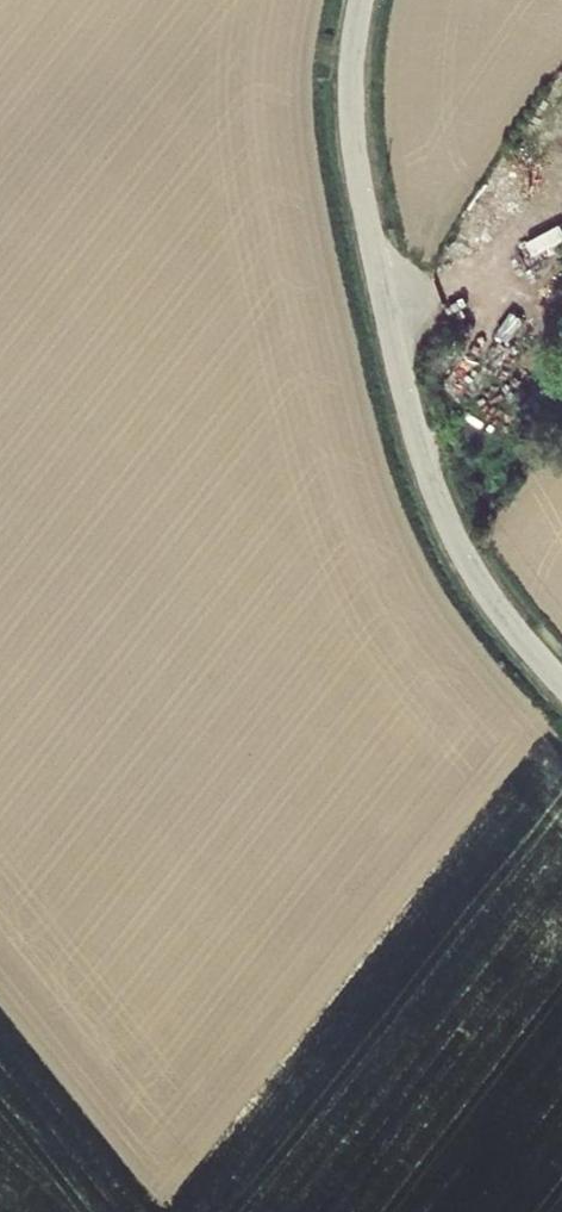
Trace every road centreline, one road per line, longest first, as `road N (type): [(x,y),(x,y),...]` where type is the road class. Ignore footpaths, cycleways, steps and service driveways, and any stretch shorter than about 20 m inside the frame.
road 1 (unclassified): [(361,0),(352,78),(356,148),(419,446),(465,559),(561,683)]

